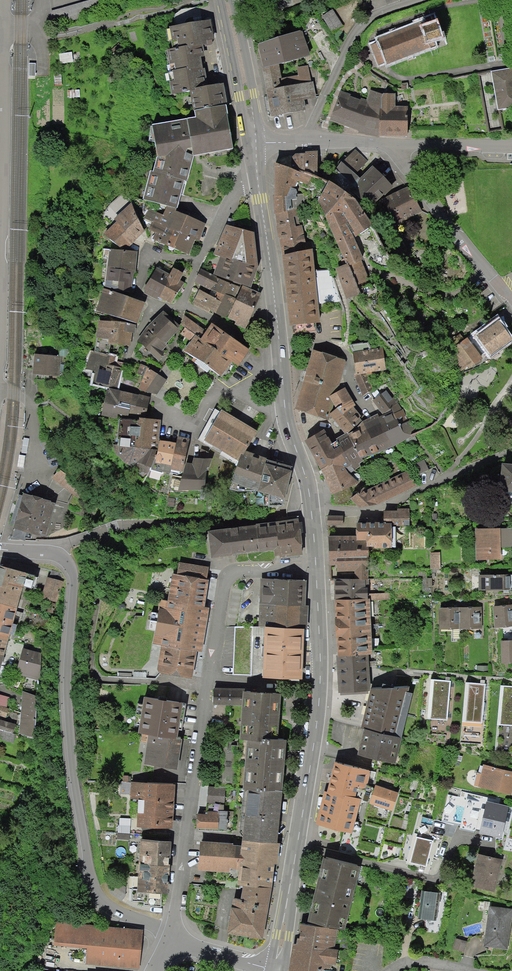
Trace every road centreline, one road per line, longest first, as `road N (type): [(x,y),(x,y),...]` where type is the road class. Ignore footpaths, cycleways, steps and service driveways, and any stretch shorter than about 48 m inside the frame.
road 1 (residential): [(172,934),(106,905),(86,863),(66,659),(70,570),(57,554),(0,549)]
road 2 (residential): [(172,934),(228,579),(242,568),(317,567)]
road 3 (secondary): [(279,970),(316,725),(317,567)]
road 4 (residential): [(5,0),(0,325)]
road 5 (residential): [(219,387),(195,426),(121,385),(150,302)]
road 6 (residential): [(313,518),(323,511),(372,512),(511,454)]
road 7 (residential): [(396,147),(511,303)]
road 8 (residential): [(305,140),(370,18),(410,0)]
road 9 (secondary): [(313,518),(286,419),(279,348)]
road 10 (secondary): [(279,348),(257,177)]
road 11 (secondary): [(254,142),(227,0)]
road 12 (residential): [(0,386),(30,404),(41,488)]

